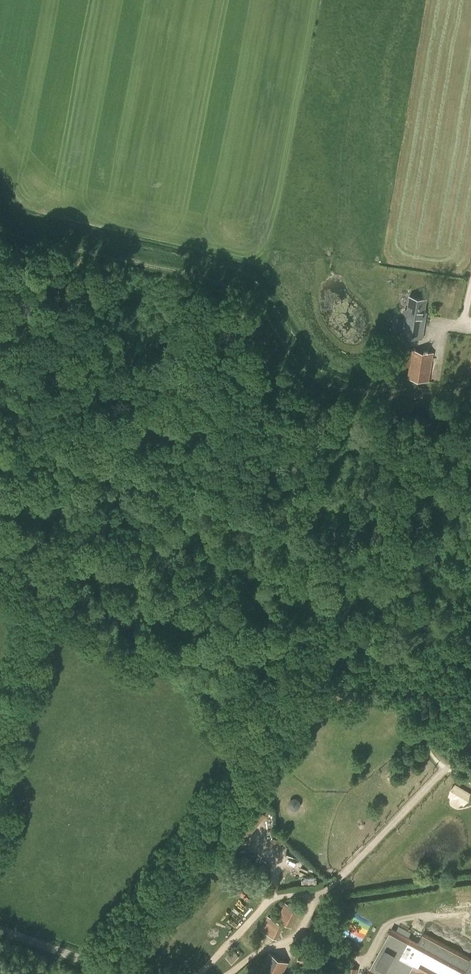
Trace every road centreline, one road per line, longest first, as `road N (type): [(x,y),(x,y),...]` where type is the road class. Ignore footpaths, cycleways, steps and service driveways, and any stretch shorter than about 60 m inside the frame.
road 1 (unclassified): [(0,929),(116,973)]

